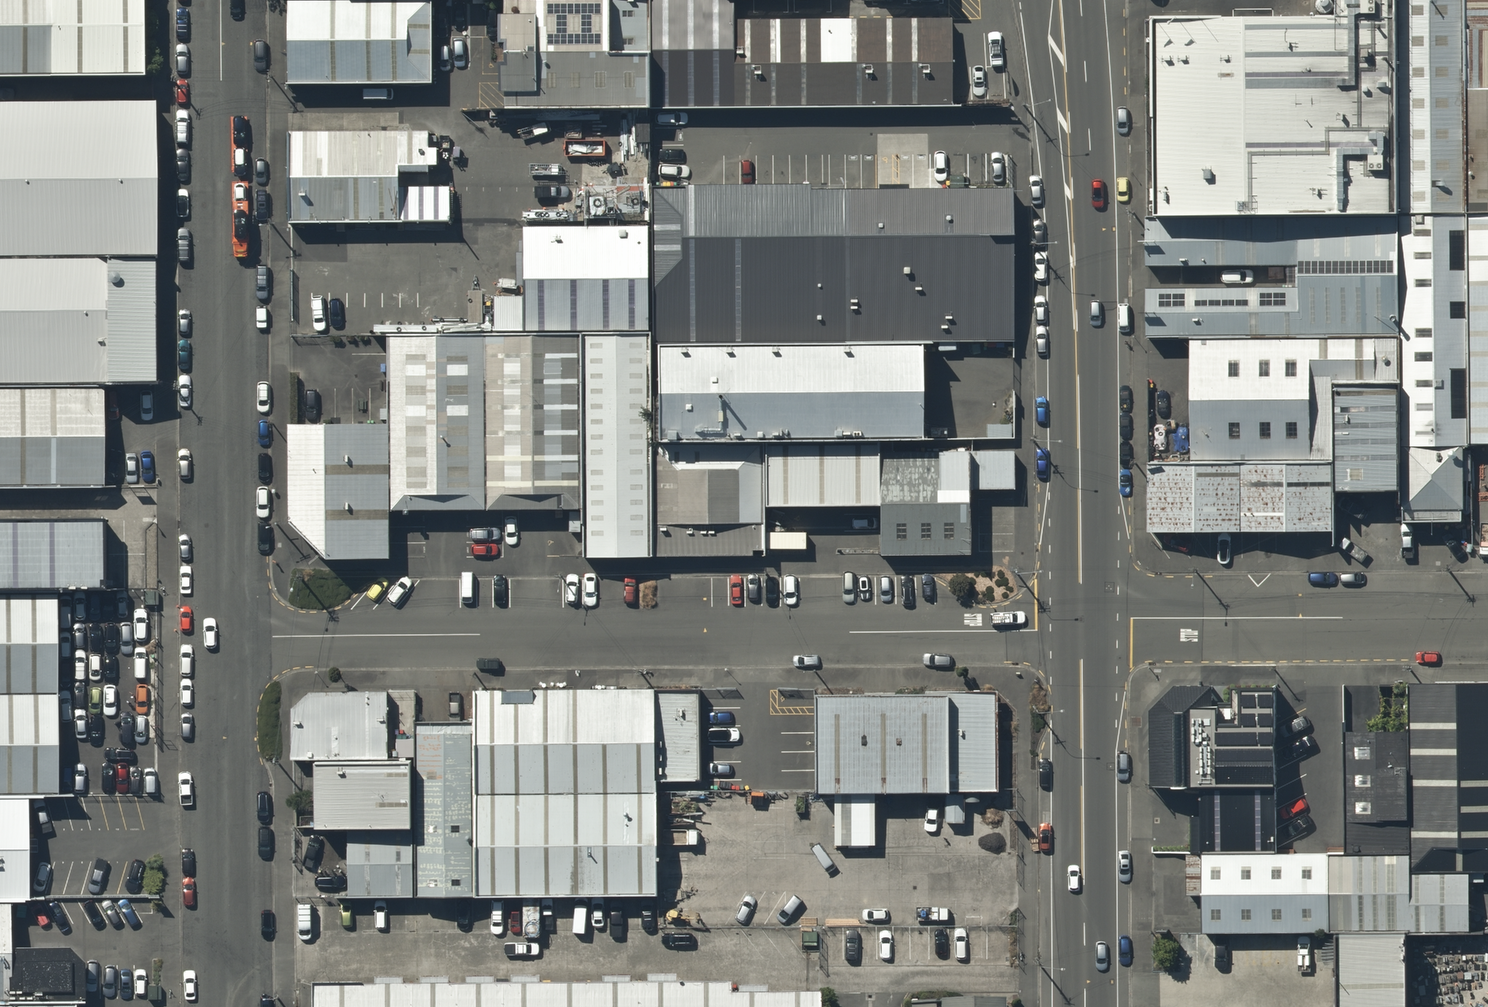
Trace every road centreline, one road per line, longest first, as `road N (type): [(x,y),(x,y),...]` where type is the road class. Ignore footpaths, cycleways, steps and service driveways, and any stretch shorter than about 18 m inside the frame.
road 1 (residential): [(224,636),(1082,624)]
road 2 (residential): [(221,0),(224,636)]
road 3 (secondary): [(1060,0),(1080,376),(1082,624)]
road 4 (residential): [(1082,624),(1487,618)]
road 5 (secondary): [(1082,624),(1086,1006)]
road 6 (residential): [(224,636),(229,1006)]

